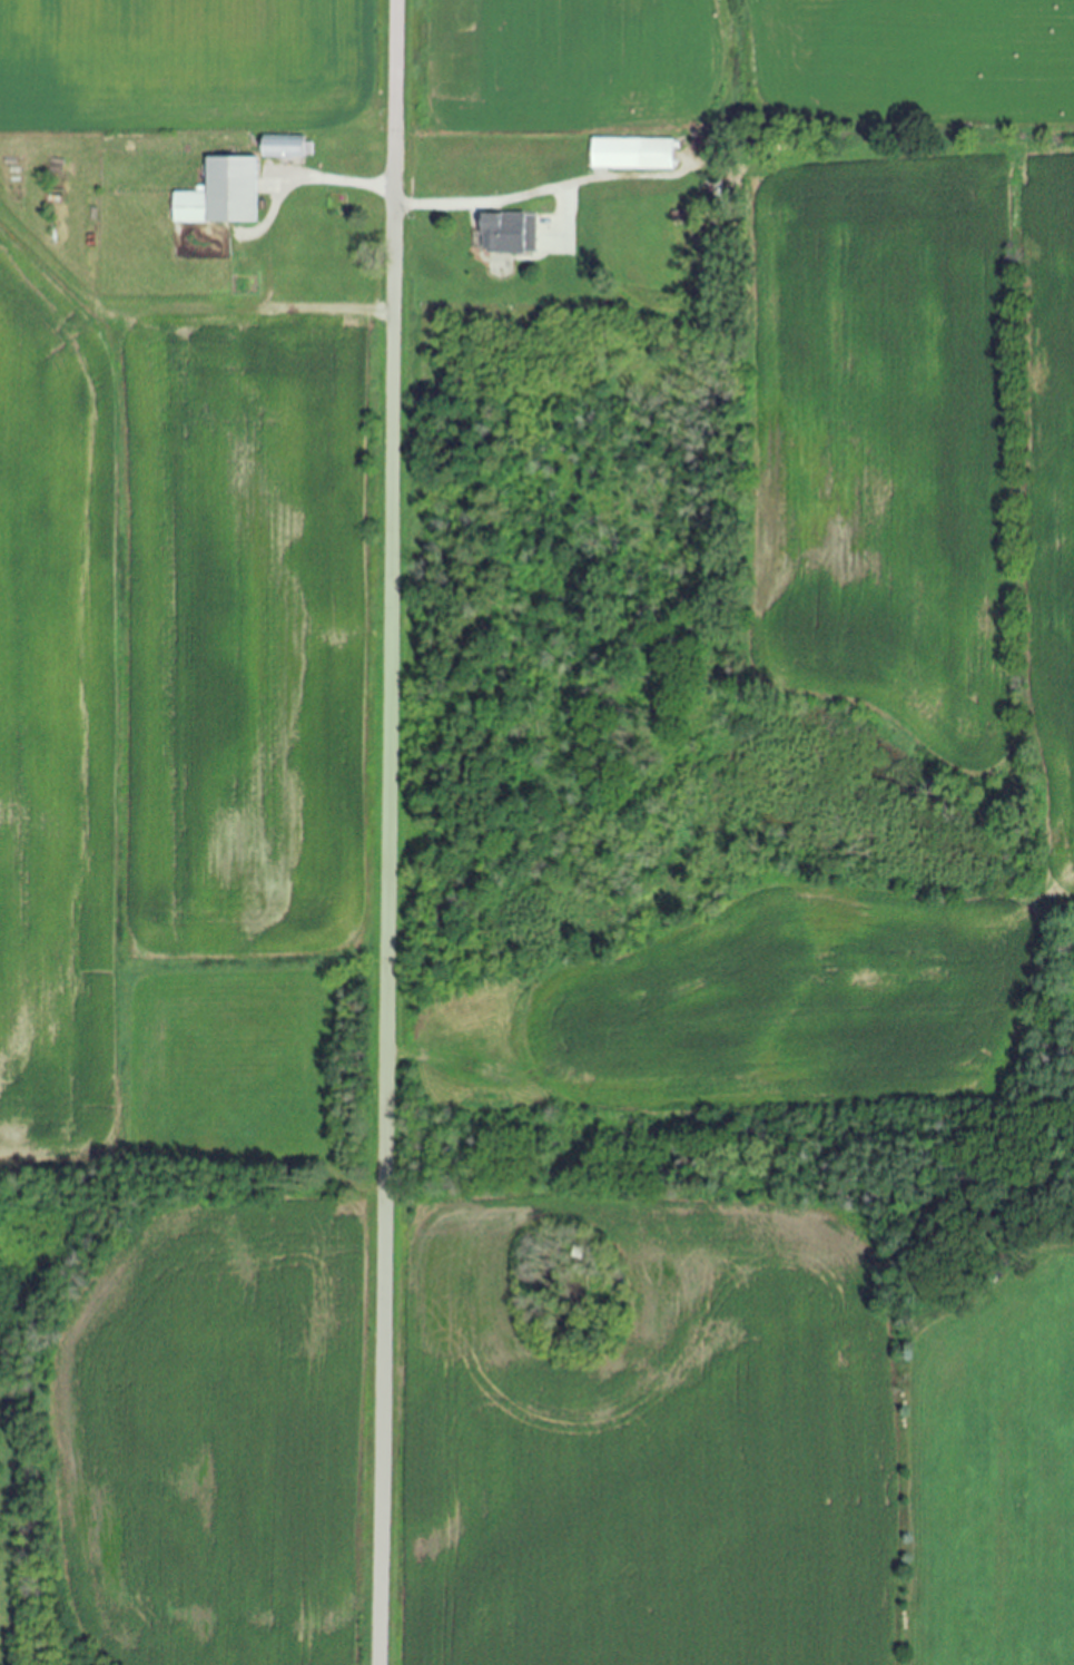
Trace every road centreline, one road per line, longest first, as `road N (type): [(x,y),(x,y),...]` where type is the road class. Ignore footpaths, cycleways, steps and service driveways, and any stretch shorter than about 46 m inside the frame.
road 1 (residential): [(380,1664),(394,0)]

